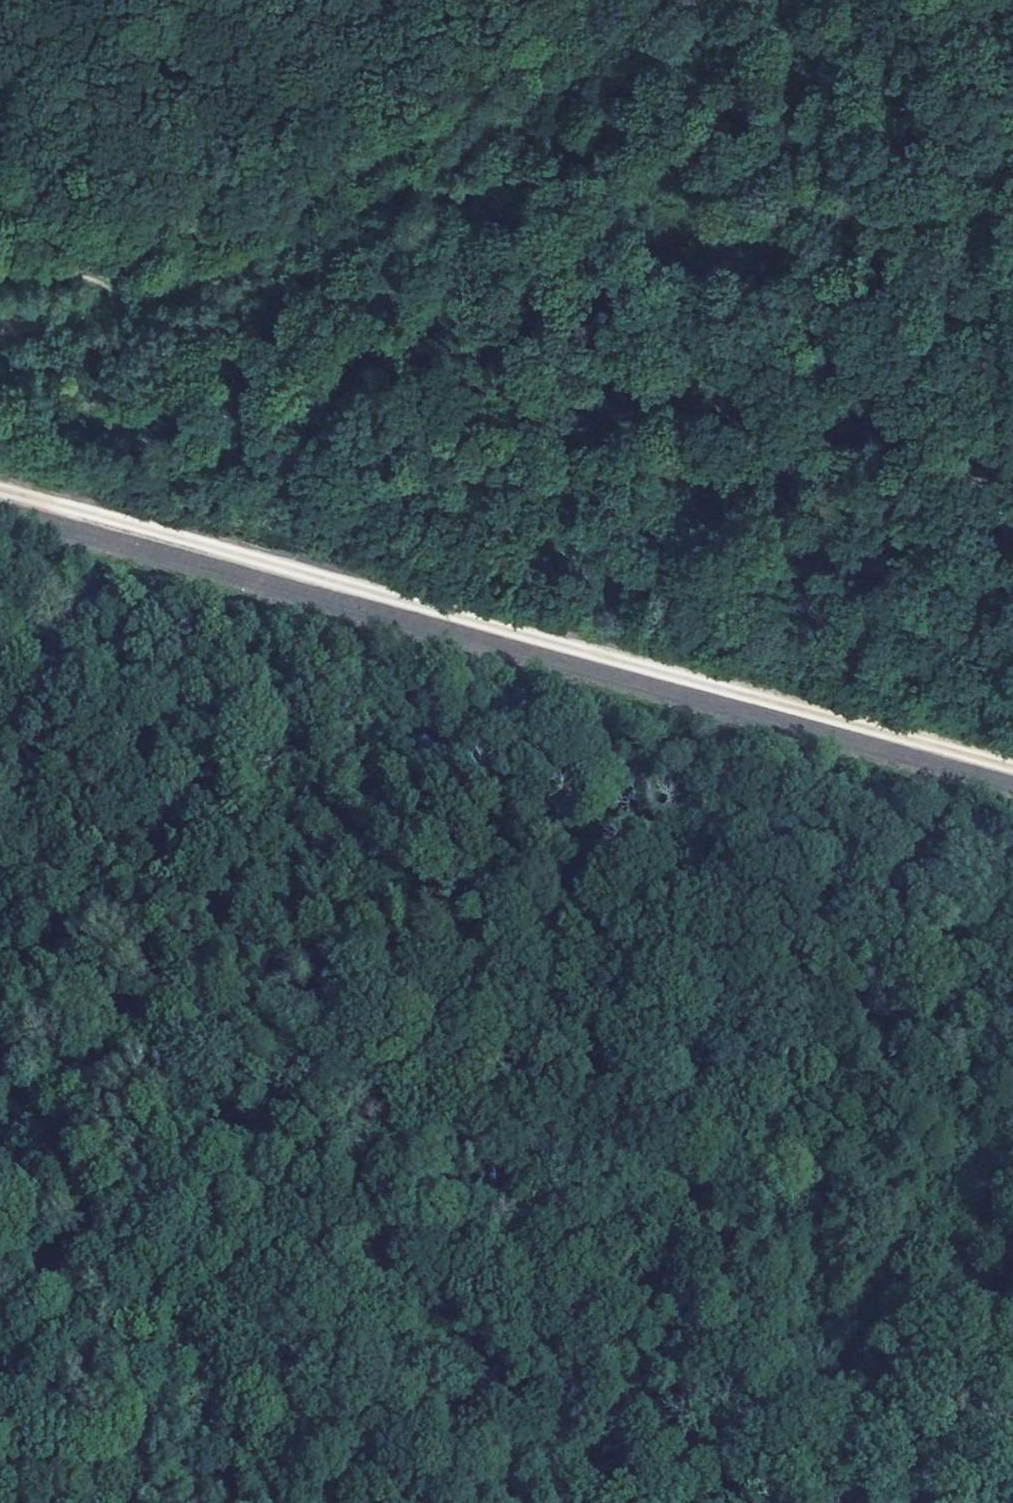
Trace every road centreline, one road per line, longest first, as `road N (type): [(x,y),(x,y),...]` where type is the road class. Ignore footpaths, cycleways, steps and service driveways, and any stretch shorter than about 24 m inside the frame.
road 1 (track): [(636,0),(412,180),(177,297),(0,330)]
road 2 (track): [(0,309),(56,304),(104,281),(75,271),(0,273)]

